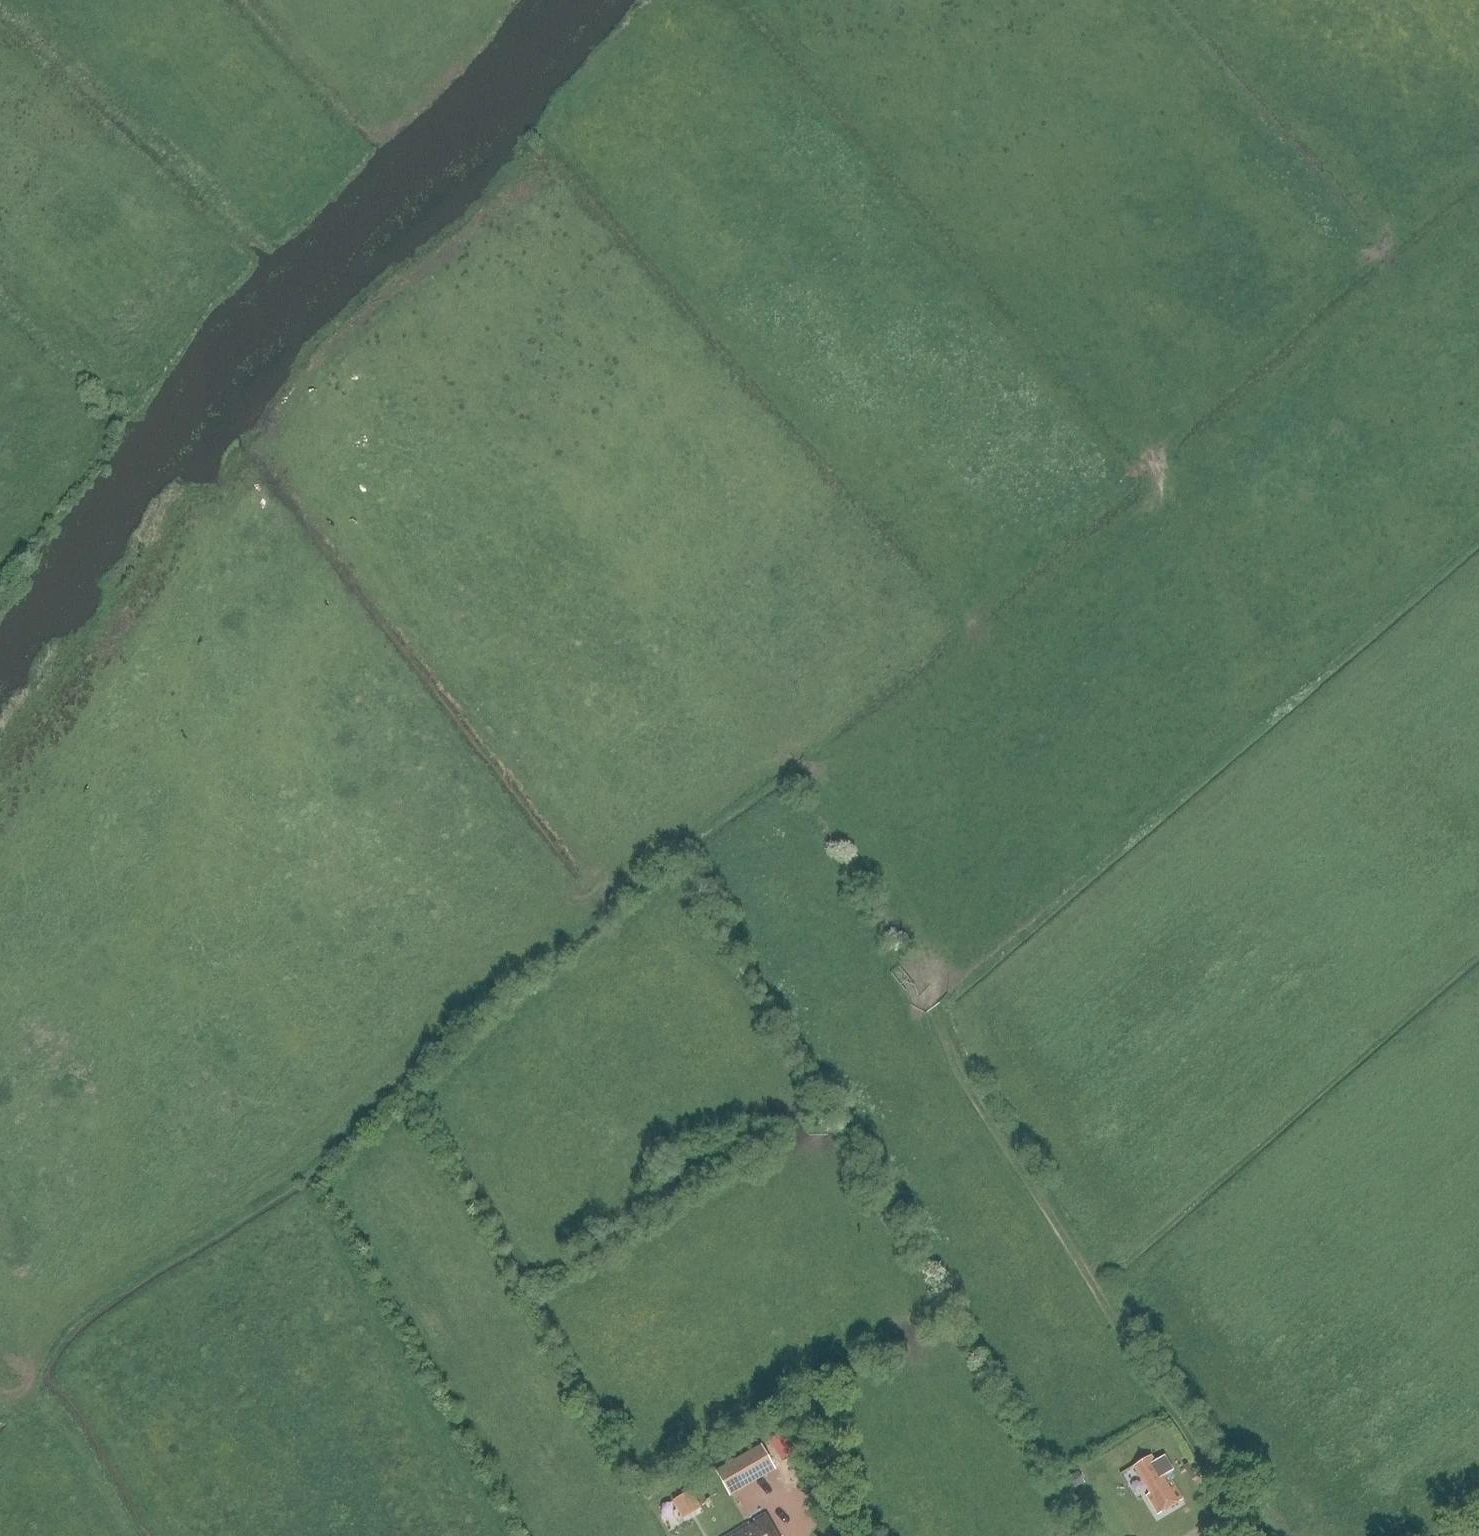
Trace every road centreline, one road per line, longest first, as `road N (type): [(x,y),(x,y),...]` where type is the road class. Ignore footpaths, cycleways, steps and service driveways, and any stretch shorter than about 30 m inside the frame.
road 1 (track): [(936,958),(936,1022),(953,1060),(1247,1535)]

